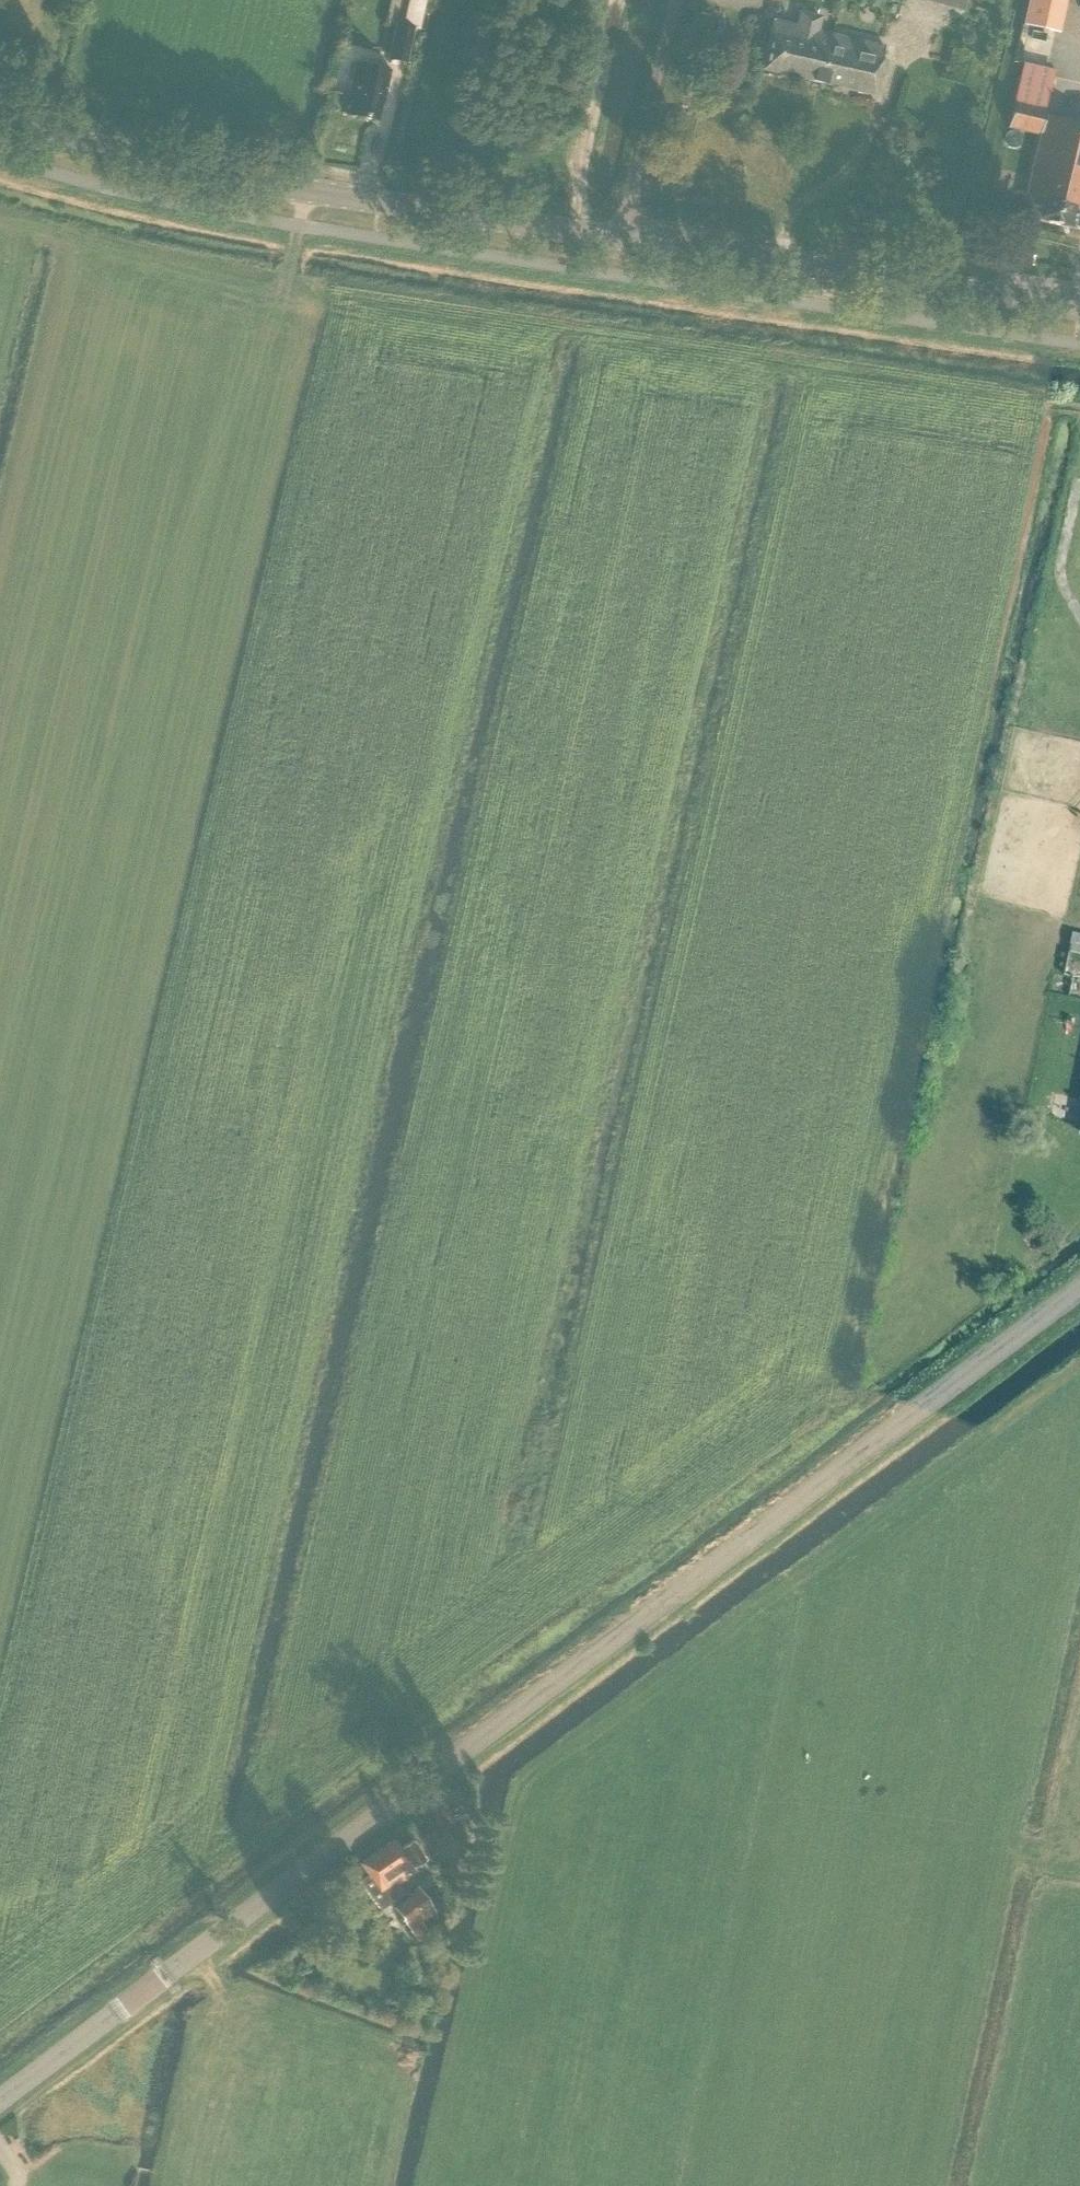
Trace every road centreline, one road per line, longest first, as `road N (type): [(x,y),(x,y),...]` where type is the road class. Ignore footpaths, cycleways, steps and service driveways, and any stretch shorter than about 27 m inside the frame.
road 1 (tertiary): [(0,2098),(1079,1289)]
road 2 (secondary): [(1079,308),(207,173),(0,118)]

